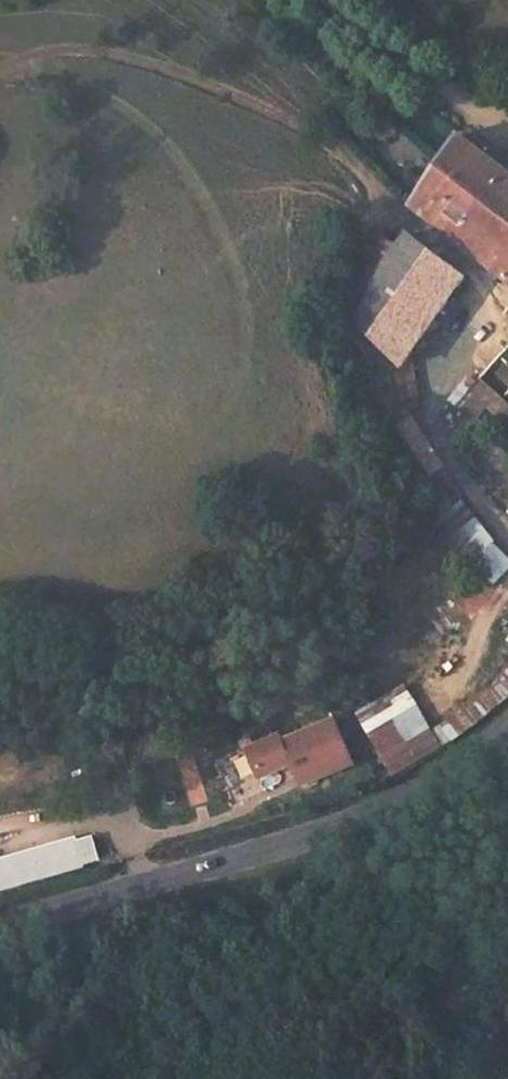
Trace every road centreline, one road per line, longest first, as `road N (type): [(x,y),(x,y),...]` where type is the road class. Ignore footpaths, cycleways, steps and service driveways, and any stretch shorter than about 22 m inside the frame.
road 1 (track): [(507,539),(434,436),(432,400),(465,338),(496,303),(476,275),(378,198),(341,156),(287,120),(104,57),(37,57),(0,70)]
road 2 (tertiary): [(507,728),(383,807),(305,840),(0,924)]
road 3 (track): [(507,587),(431,706)]

